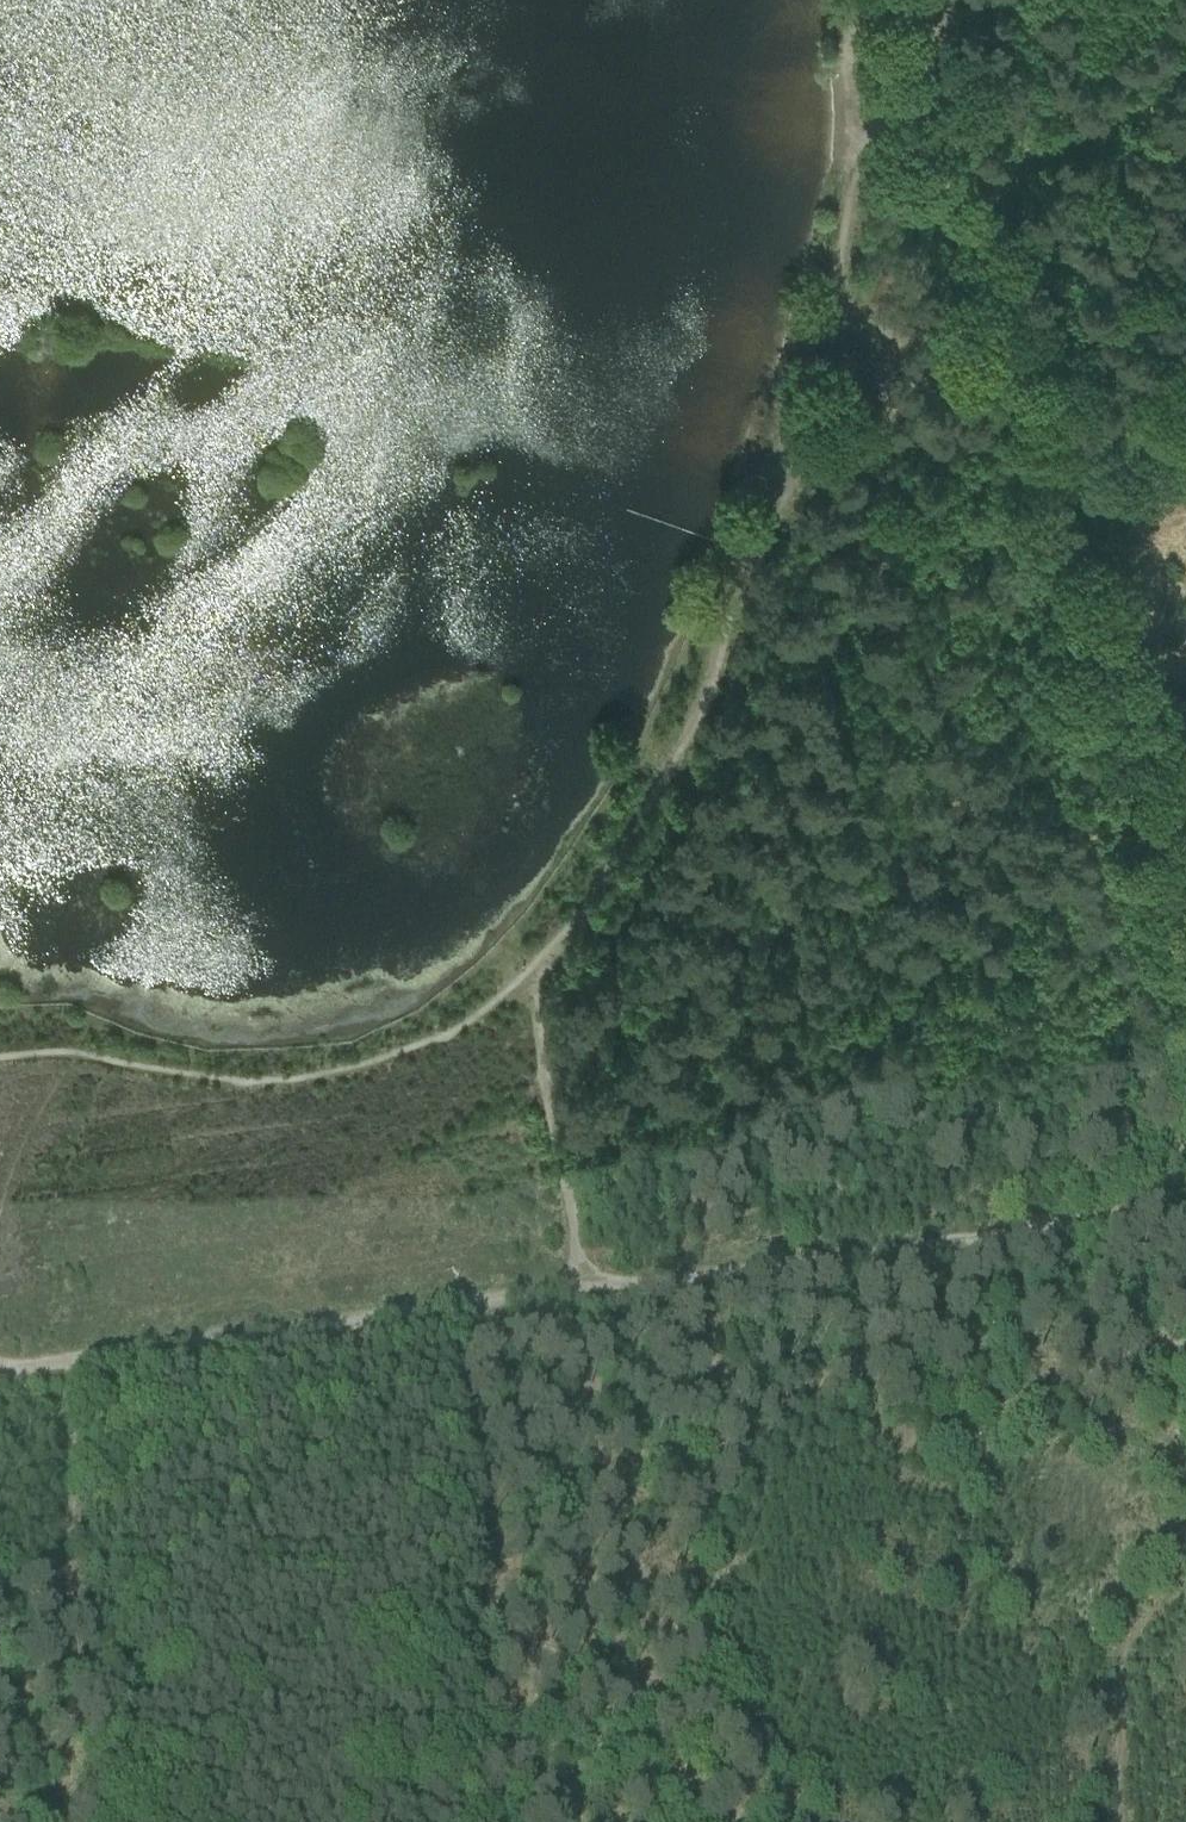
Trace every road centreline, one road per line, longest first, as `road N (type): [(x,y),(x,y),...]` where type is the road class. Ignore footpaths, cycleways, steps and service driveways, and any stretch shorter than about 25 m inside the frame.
road 1 (track): [(0,1377),(1185,1199)]
road 2 (track): [(582,1288),(528,974)]

